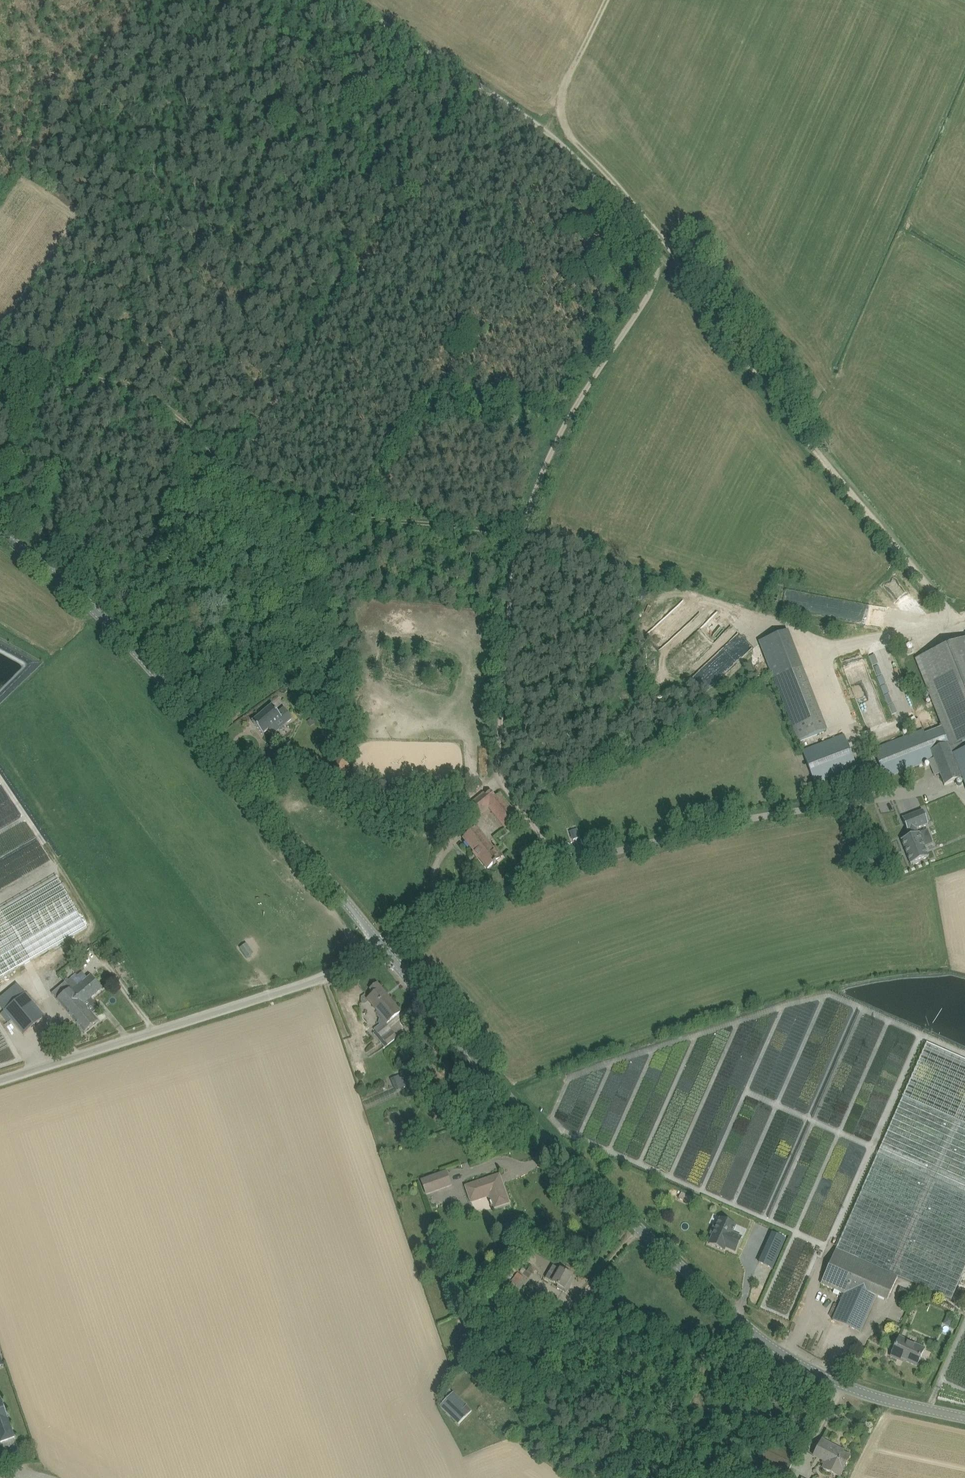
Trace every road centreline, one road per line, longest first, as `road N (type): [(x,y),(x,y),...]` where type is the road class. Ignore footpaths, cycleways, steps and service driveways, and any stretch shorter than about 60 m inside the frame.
road 1 (track): [(348,0),(546,132),(667,273),(553,449),(524,536),(500,778),(562,866),(384,947)]
road 2 (tertiary): [(964,1417),(842,1384),(756,1335),(563,1157),(384,947)]
road 3 (track): [(964,619),(950,618),(672,276),(667,244),(582,146),(569,109)]
road 4 (tertiary): [(384,947),(120,639),(0,531)]
road 5 (track): [(524,536),(326,514),(226,466),(178,419),(134,397),(0,368)]
road 6 (track): [(486,90),(270,415),(220,459)]
road 7 (unclassified): [(0,1085),(384,947)]
road 8 (track): [(546,132),(609,0)]

